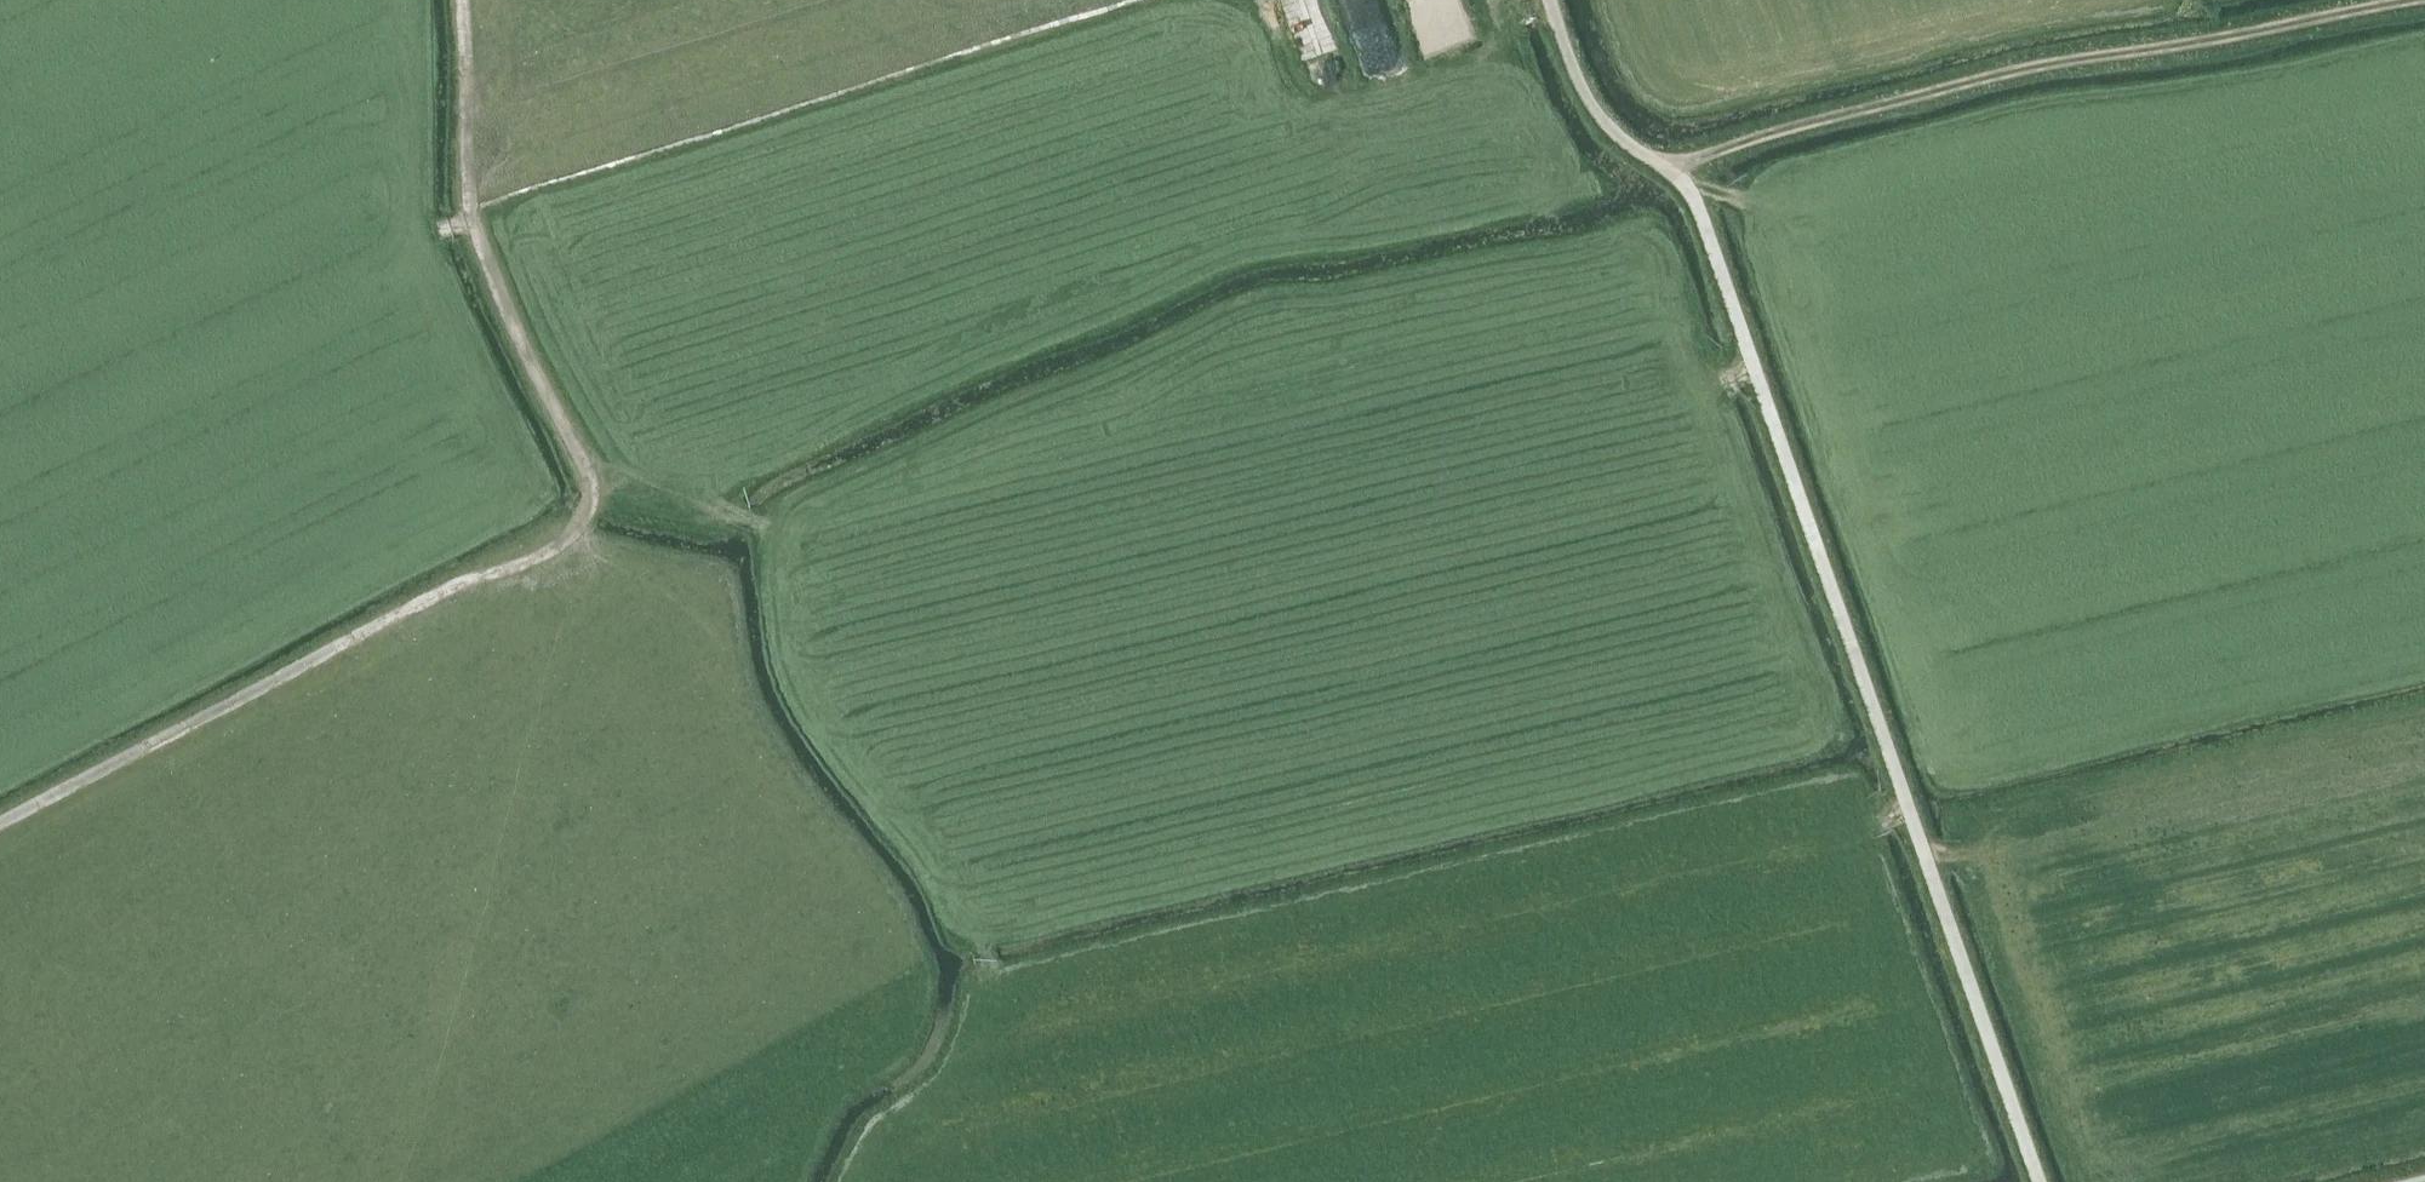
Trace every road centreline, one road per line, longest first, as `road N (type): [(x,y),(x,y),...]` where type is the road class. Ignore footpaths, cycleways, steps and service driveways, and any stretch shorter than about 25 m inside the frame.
road 1 (track): [(0,805),(555,518),(577,491),(570,443),(472,222),(458,163),(460,0)]
road 2 (track): [(2039,1181),(1693,194),(1662,167)]
road 3 (unclassified): [(1662,167),(1758,136),(2101,59),(2424,1)]
road 4 (unclassified): [(1662,167),(1603,126),(1577,87),(1551,0)]

